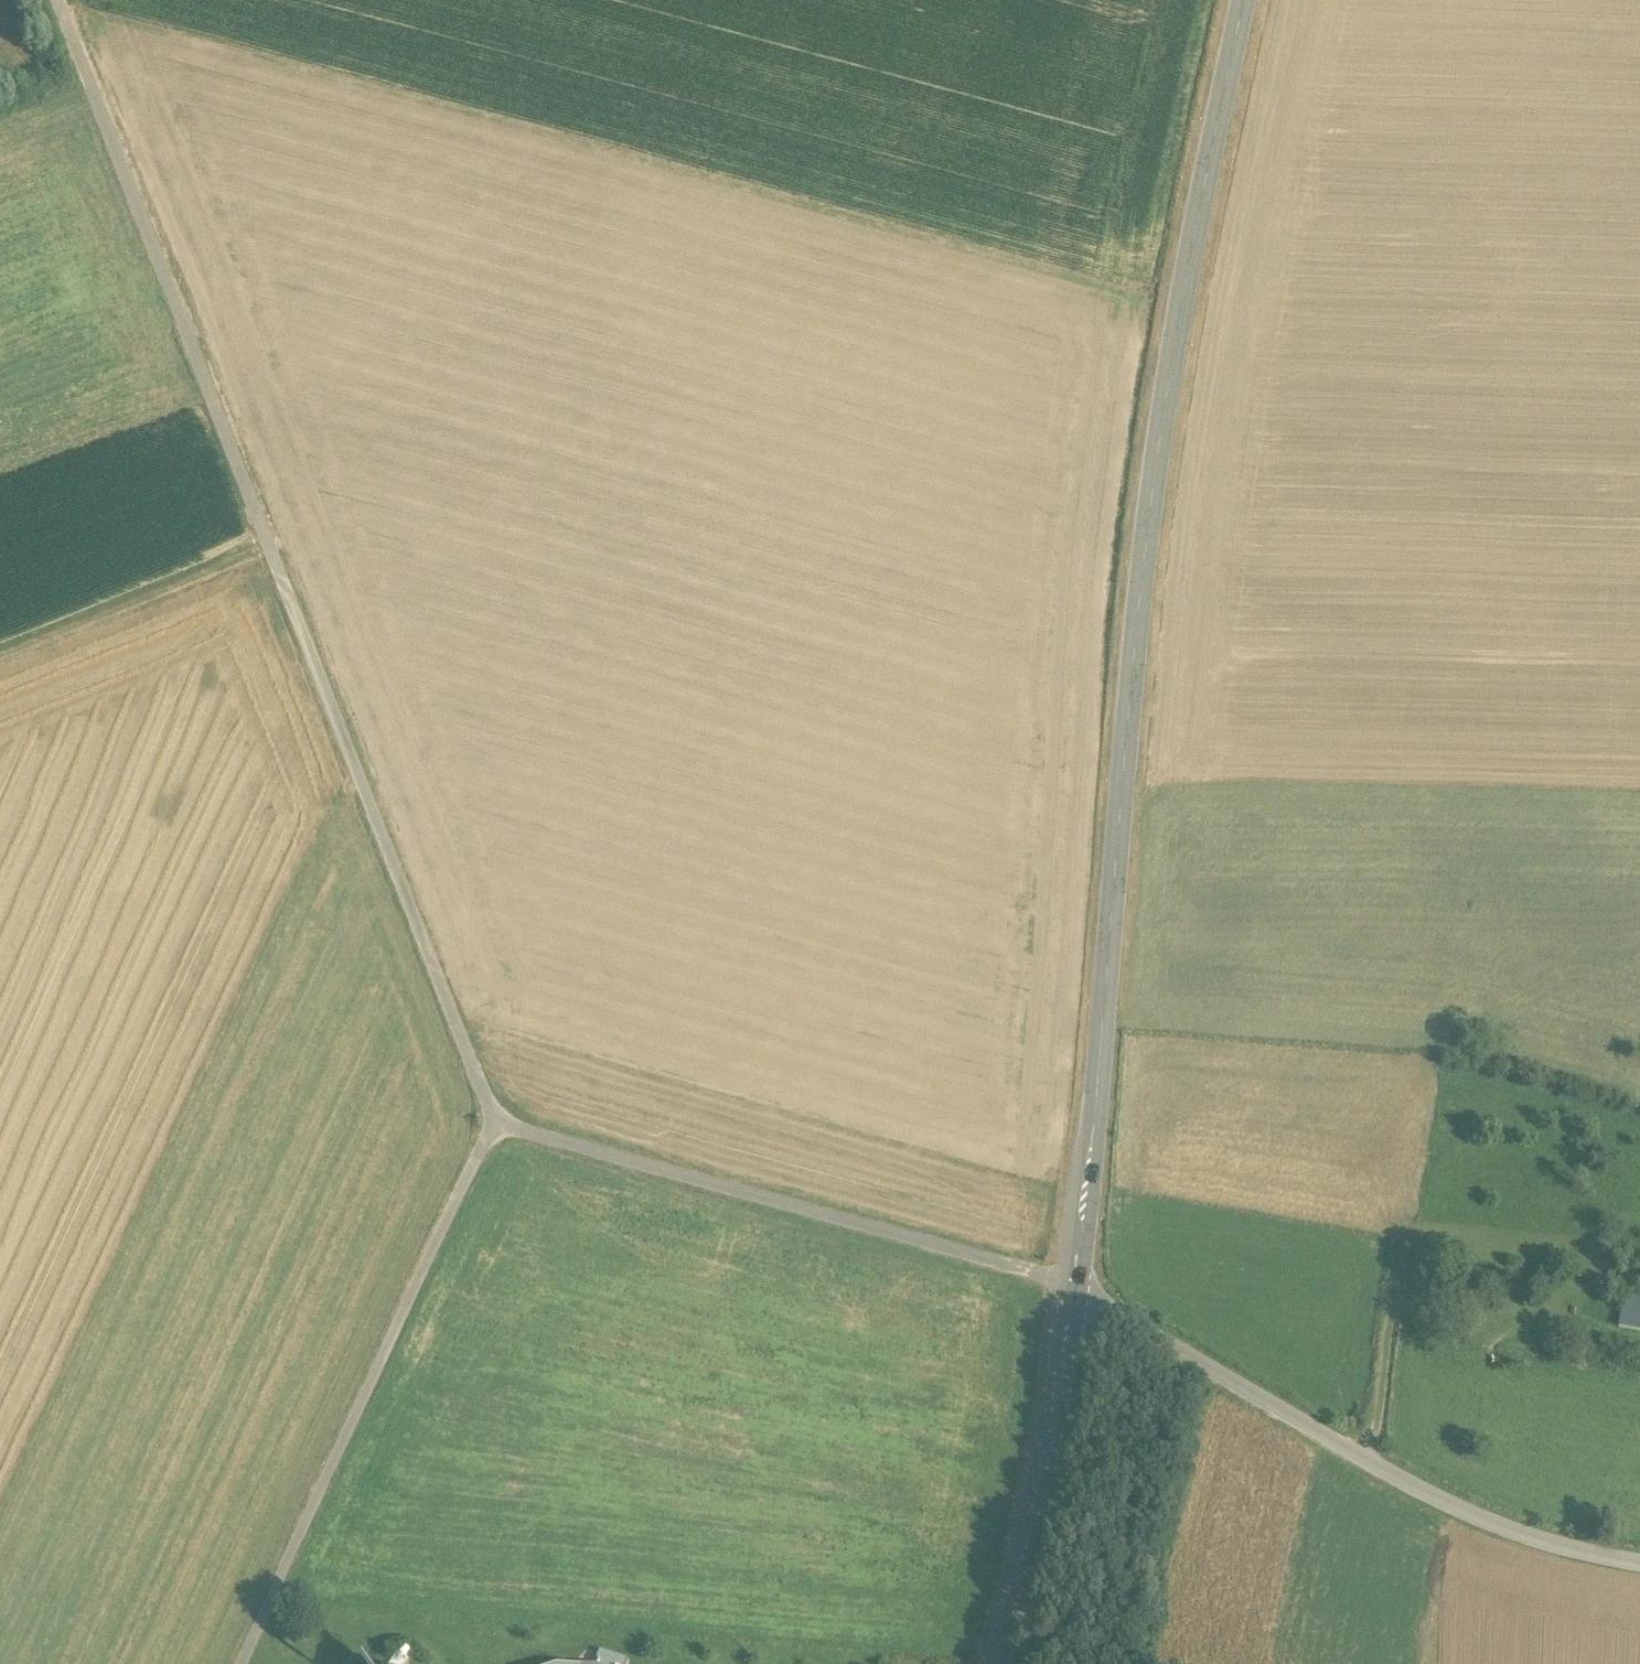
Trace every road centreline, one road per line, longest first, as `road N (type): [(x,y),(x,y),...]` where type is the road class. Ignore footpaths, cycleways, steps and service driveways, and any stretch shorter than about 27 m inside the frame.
road 1 (tertiary): [(1073,1296),(1145,546),(1193,243),(1245,0)]
road 2 (track): [(53,0),(494,1121)]
road 3 (residential): [(1639,1569),(1494,1531),(1413,1495),(1073,1296)]
road 4 (track): [(494,1121),(516,1137),(1029,1276),(1073,1296)]
road 5 (track): [(242,1663),(494,1121)]
road 6 (tertiary): [(1000,1663),(1073,1296)]

